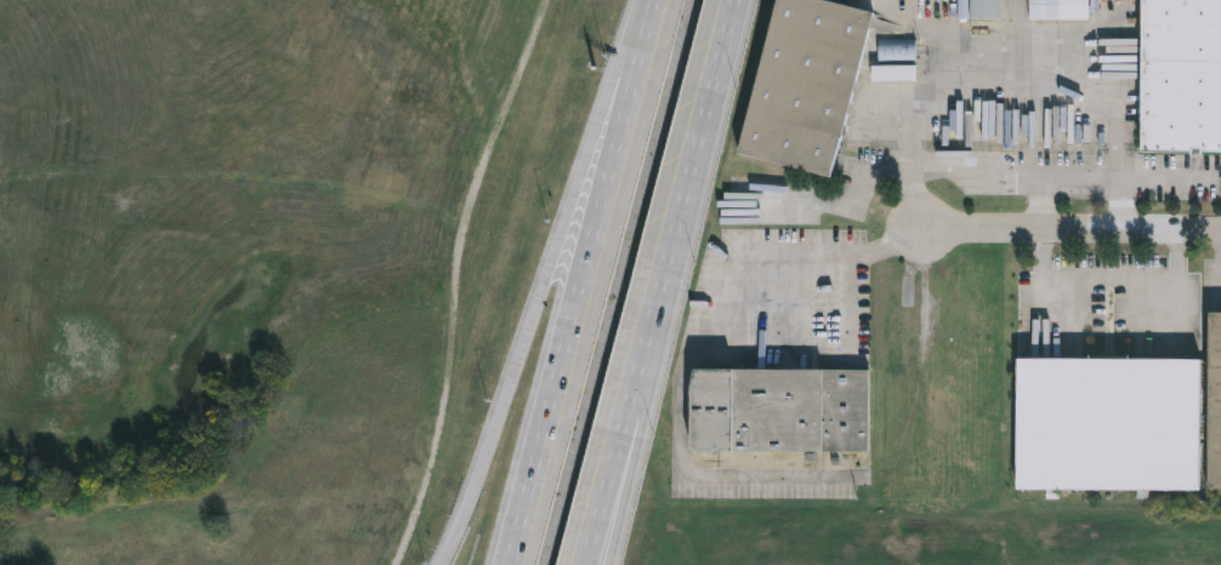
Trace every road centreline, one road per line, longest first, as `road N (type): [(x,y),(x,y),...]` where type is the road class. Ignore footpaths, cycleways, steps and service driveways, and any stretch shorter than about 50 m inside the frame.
road 1 (motorway): [(585,564),(646,366),(738,0)]
road 2 (motorway): [(646,28),(577,183),(442,564)]
road 3 (motorway): [(646,28),(508,564)]
road 4 (residential): [(925,228),(1220,229)]
road 5 (motorway): [(613,564),(636,462),(646,366)]

